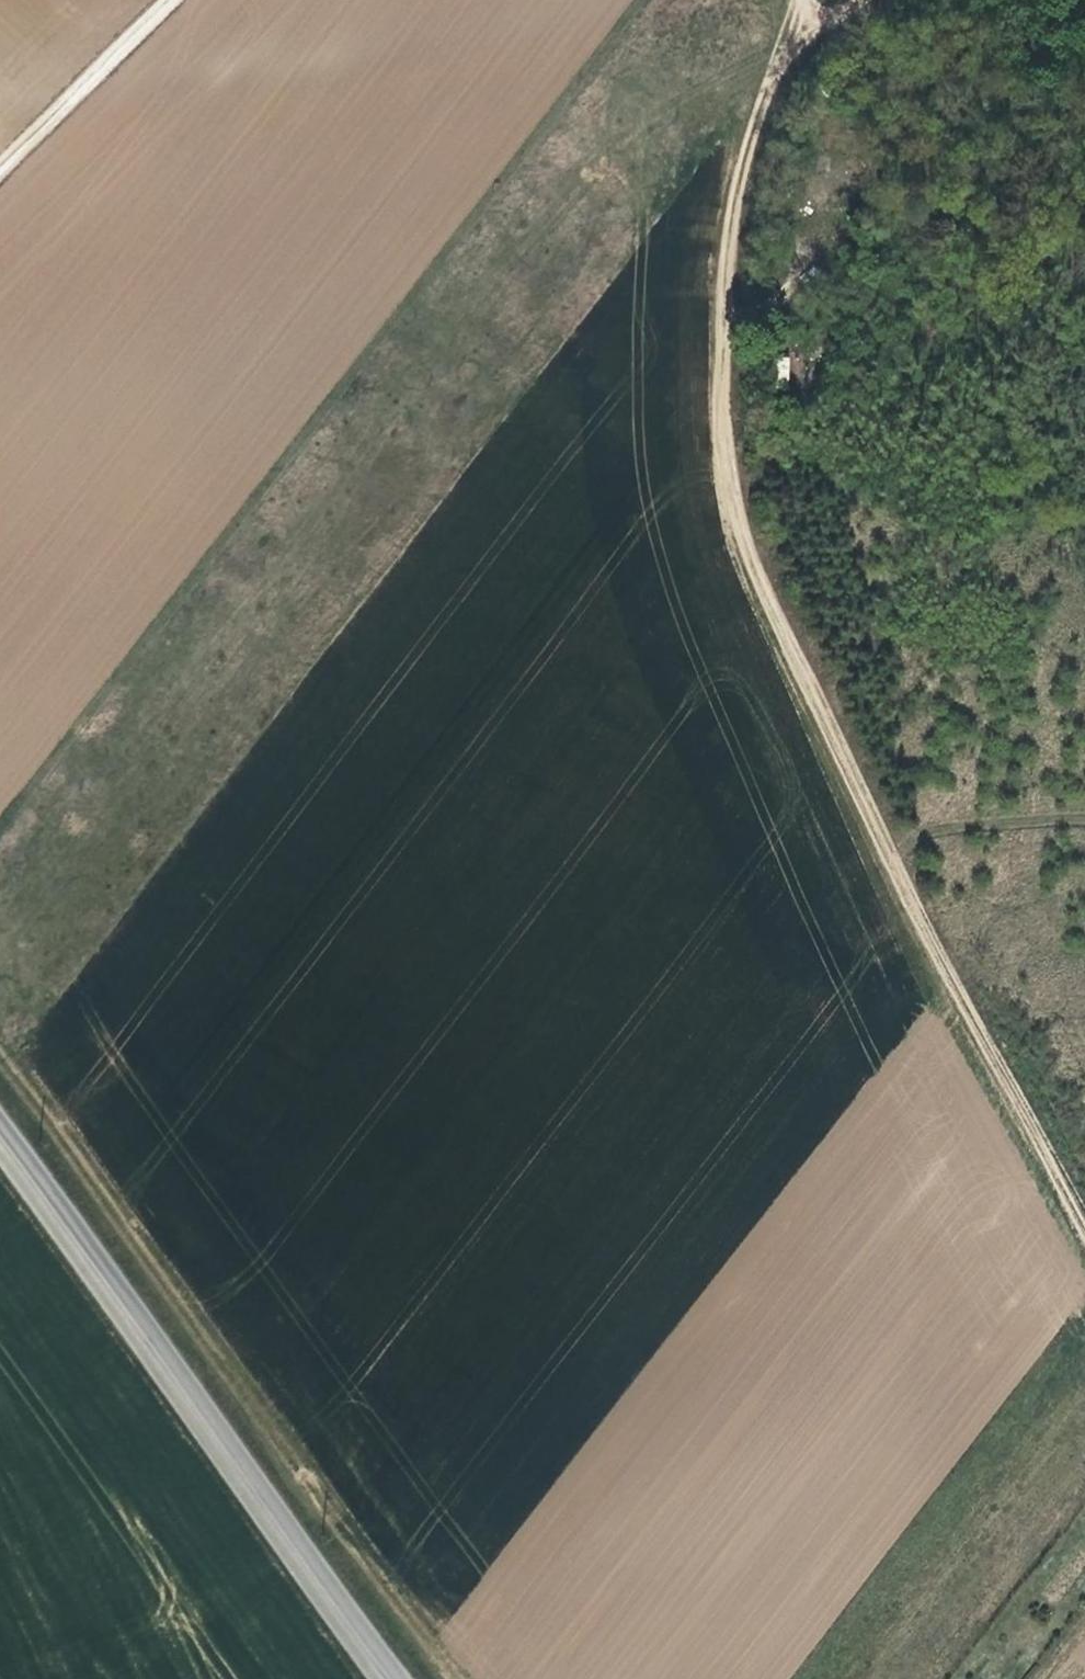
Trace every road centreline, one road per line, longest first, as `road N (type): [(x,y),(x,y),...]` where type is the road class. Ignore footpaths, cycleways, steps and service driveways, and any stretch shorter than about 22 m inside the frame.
road 1 (track): [(1084,1230),(929,954),(735,519),(726,433),(732,266),(795,0)]
road 2 (track): [(0,1070),(454,1678)]
road 3 (tertiary): [(399,1678),(0,1127)]
road 4 (track): [(0,172),(183,0)]

